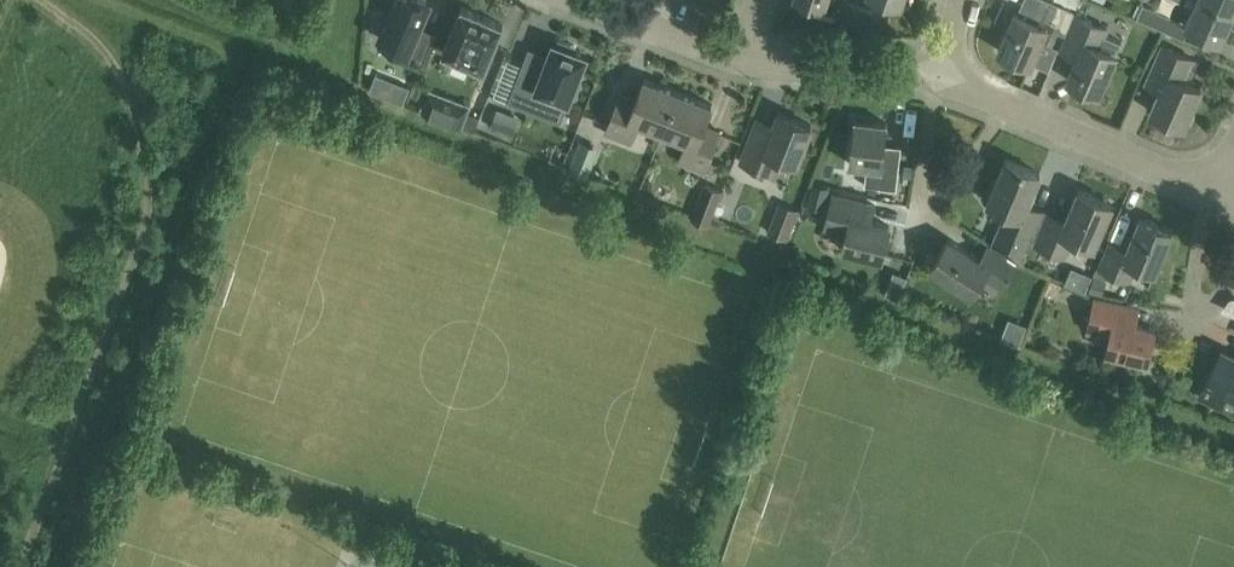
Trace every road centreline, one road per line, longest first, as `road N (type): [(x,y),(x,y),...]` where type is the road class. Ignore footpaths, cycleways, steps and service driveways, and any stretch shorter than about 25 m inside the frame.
road 1 (unclassified): [(1209,189),(936,79)]
road 2 (unclassified): [(756,62),(577,0)]
road 3 (unclassified): [(936,79),(756,62)]

